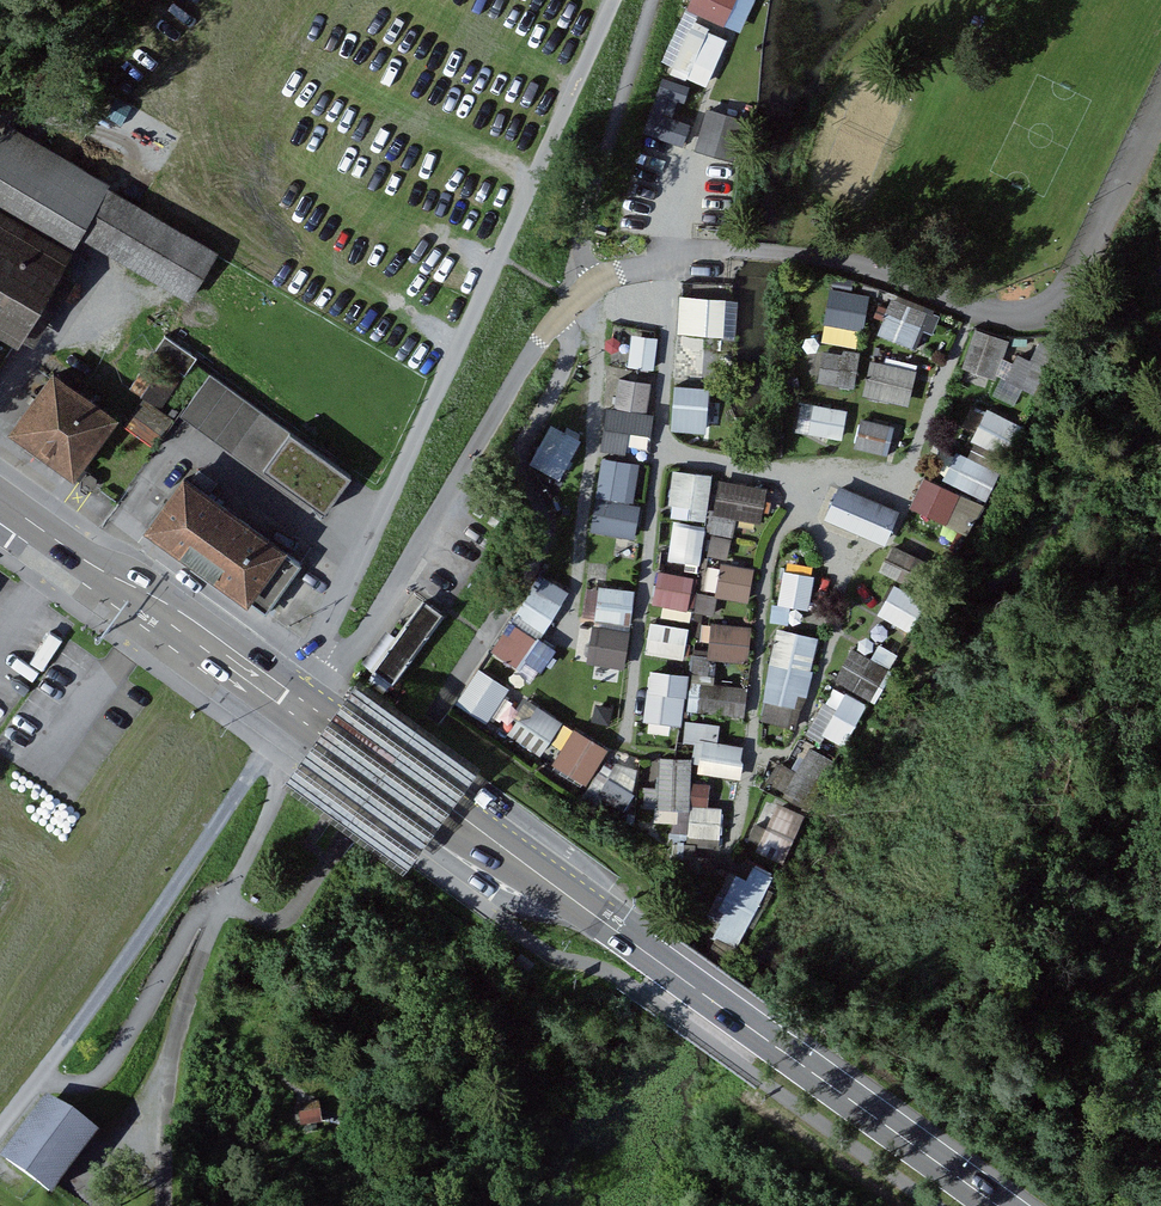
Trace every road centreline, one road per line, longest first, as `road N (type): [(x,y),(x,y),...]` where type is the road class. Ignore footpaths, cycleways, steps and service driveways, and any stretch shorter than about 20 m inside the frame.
road 1 (unclassified): [(294,700),(315,669),(365,637),(538,342),(572,299),(675,256),(741,248),(869,262),(996,316),(1031,319),(1059,304),(1160,104)]
road 2 (secondary): [(1001,1205),(294,700)]
road 3 (track): [(360,563),(618,0)]
road 4 (track): [(264,754),(275,784),(270,814),(202,951),(167,1111),(161,1205)]
road 5 (track): [(43,1074),(267,749)]
road 6 (secondary): [(294,700),(0,493)]

